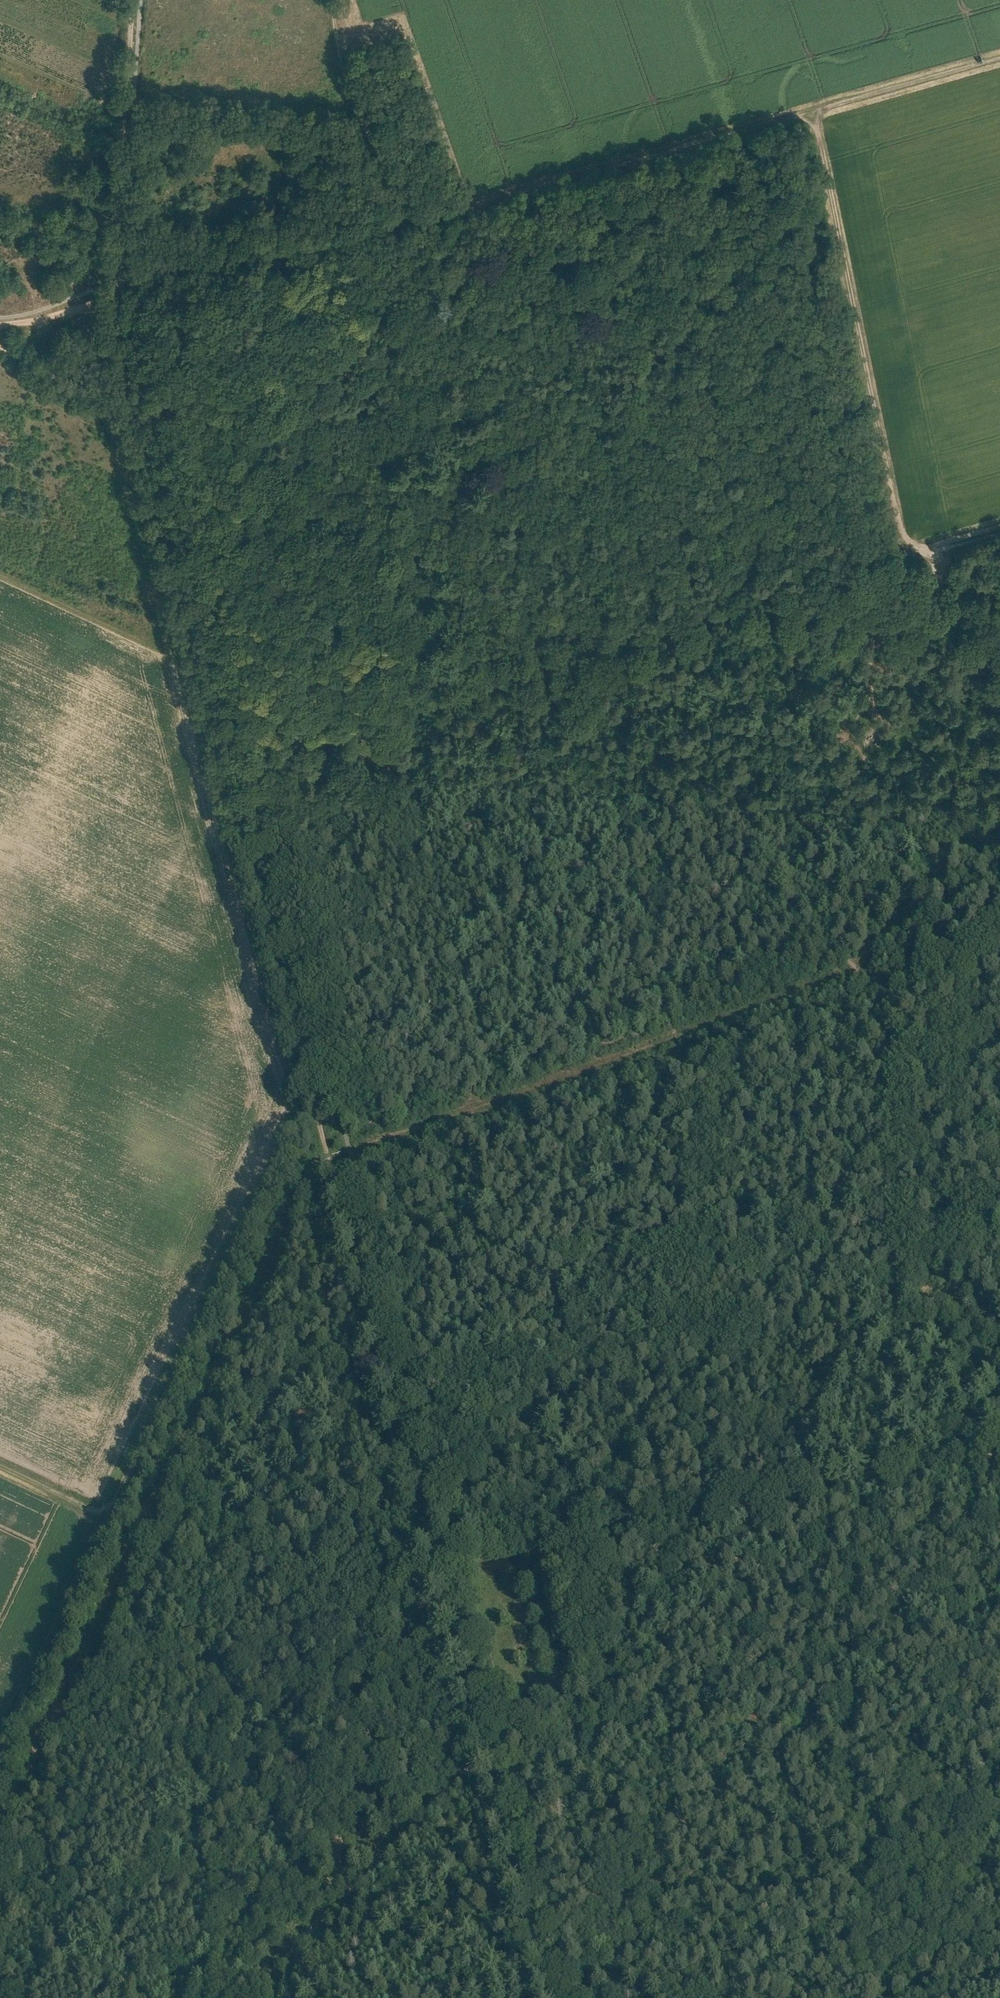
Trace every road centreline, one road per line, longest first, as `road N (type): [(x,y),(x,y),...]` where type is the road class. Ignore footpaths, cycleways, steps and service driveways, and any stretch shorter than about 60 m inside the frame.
road 1 (track): [(552,1997),(225,768)]
road 2 (track): [(247,761),(746,605),(905,623),(936,600),(939,567)]
road 3 (track): [(315,1109),(300,1115),(287,1137),(0,1738)]
road 4 (track): [(813,111),(412,214)]
road 5 (track): [(225,768),(133,422)]
road 6 (track): [(484,1747),(246,1997)]
road 7 (track): [(590,1536),(896,1480)]
road 8 (track): [(873,415),(813,111)]
road 9 (track): [(131,0),(111,294)]
road 10 (track): [(412,214),(177,258)]
road 11 (track): [(412,214),(353,101),(332,0)]
road 12 (track): [(879,989),(673,1057)]
road 13 (track): [(999,58),(813,111)]
road 14 (track): [(673,1057),(497,1111)]
road 15 (track): [(497,1111),(330,1167)]
road 16 (track): [(437,1564),(590,1536)]
road 17 (track): [(0,347),(133,422)]
road 18 (track): [(133,422),(111,327),(111,294)]
road 19 (track): [(40,318),(16,268),(38,205)]
road 20 (track): [(899,534),(873,415)]

